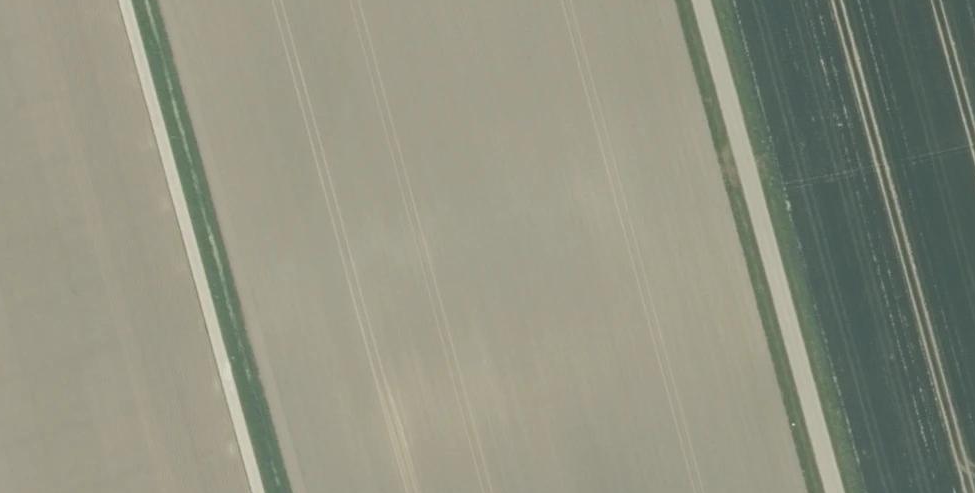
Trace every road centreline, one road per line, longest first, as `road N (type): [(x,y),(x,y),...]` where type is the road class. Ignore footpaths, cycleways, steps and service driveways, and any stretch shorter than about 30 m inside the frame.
road 1 (unclassified): [(835,492),(700,0)]

